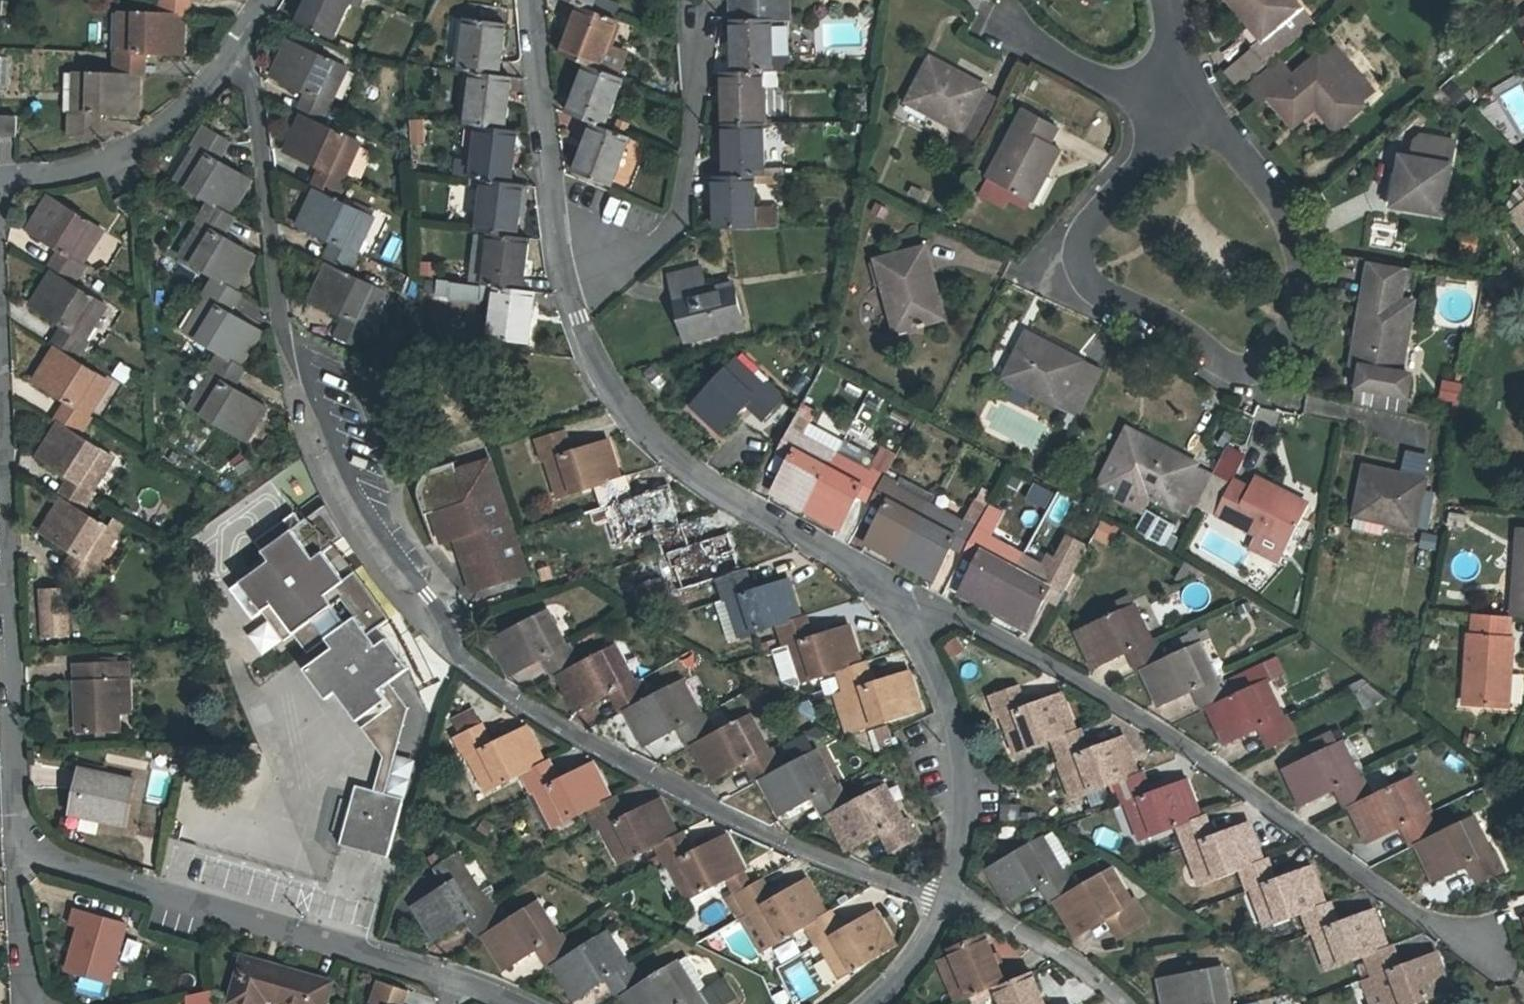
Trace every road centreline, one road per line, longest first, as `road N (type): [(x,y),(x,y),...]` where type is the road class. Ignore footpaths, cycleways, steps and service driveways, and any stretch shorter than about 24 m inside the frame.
road 1 (residential): [(230,60),(255,86),(281,328),(359,507),(438,611),(457,657),(585,743),(734,822),(945,902)]
road 2 (residential): [(441,975),(67,866),(29,846),(21,830),(0,482)]
road 3 (residential): [(533,0),(559,262),(590,351),(634,417),(677,461),(848,561),(900,604)]
road 4 (residential): [(1171,92),(1144,165),(1084,228),(1074,261),(1086,286),(1181,331),(1227,365),(1255,370),(1295,334),(1302,255),(1291,220),(1219,129)]
road 5 (residential): [(1491,948),(1410,909),(1198,755),(1068,675),(957,617),(900,604)]
road 6 (residential): [(900,604),(941,685),(957,756),(961,821),(945,902)]
road 7 (residential): [(0,184),(117,164),(202,102),(230,60)]
road 8 (residential): [(1123,1003),(1082,967),(945,902)]
road 9 (residential): [(945,902),(920,951),(872,1003)]

